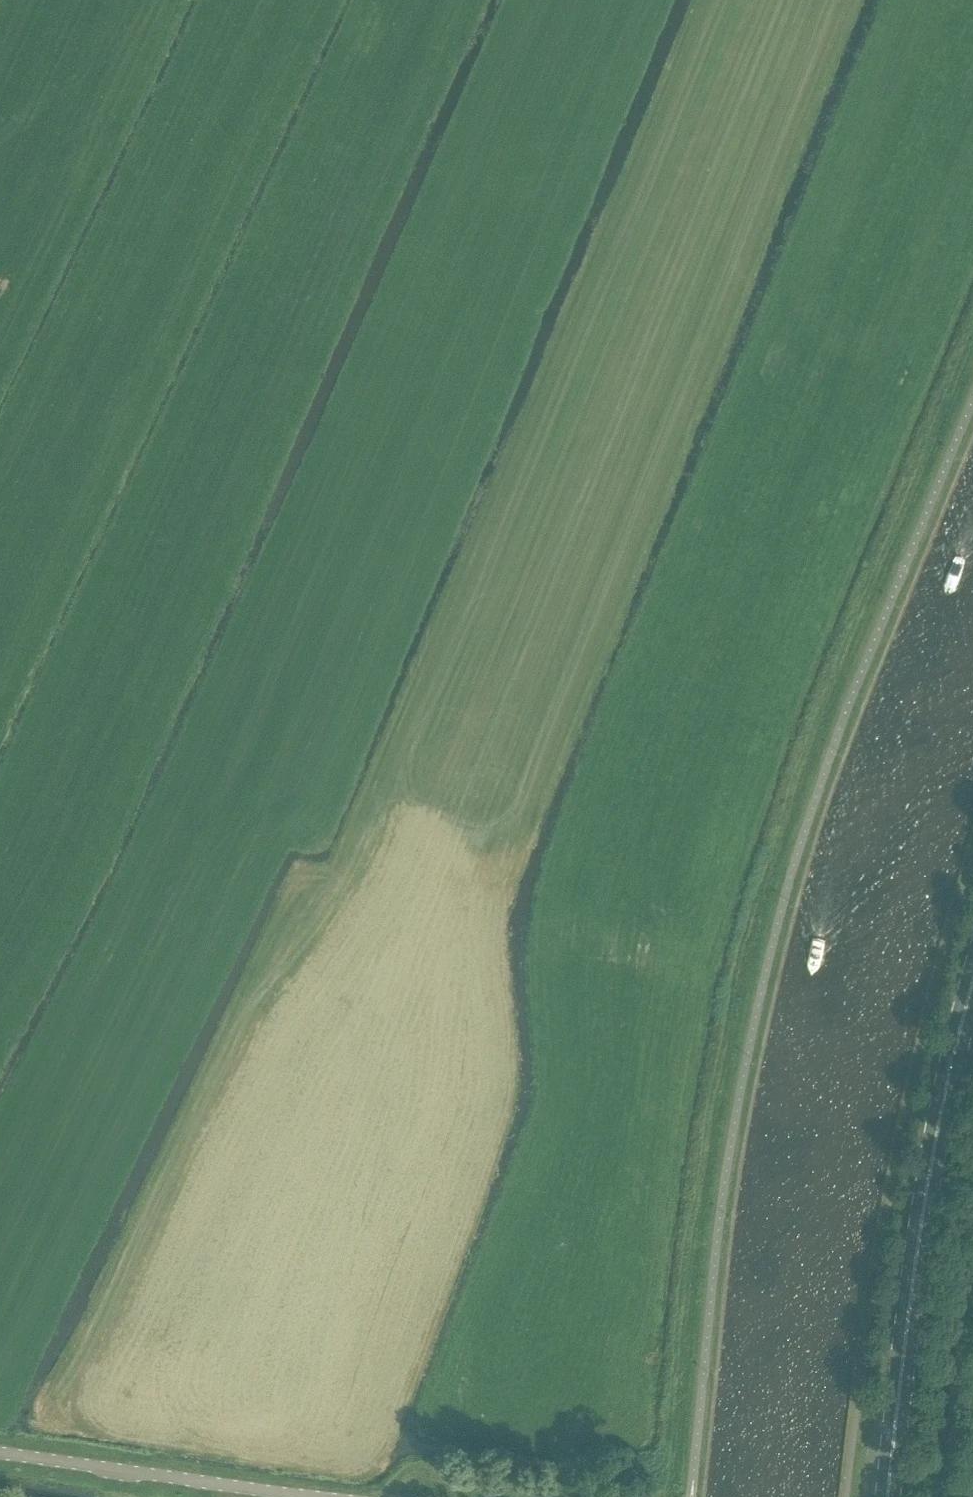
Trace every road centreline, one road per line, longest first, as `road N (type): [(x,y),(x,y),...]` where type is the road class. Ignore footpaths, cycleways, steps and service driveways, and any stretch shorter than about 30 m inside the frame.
road 1 (primary): [(892,1496),(922,1241),(972,978)]
road 2 (unclassified): [(313,1496),(0,1450)]

